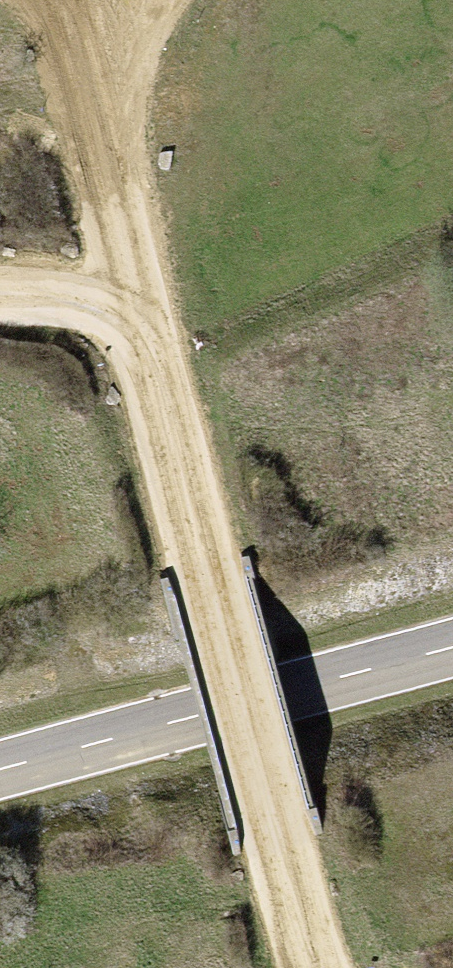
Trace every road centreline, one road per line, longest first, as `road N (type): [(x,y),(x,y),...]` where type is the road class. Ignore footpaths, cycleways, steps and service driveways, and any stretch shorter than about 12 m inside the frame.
road 1 (track): [(326,967),(277,840),(202,568),(143,300),(63,0)]
road 2 (secondary): [(452,647),(0,771)]
road 3 (track): [(0,297),(143,300)]

